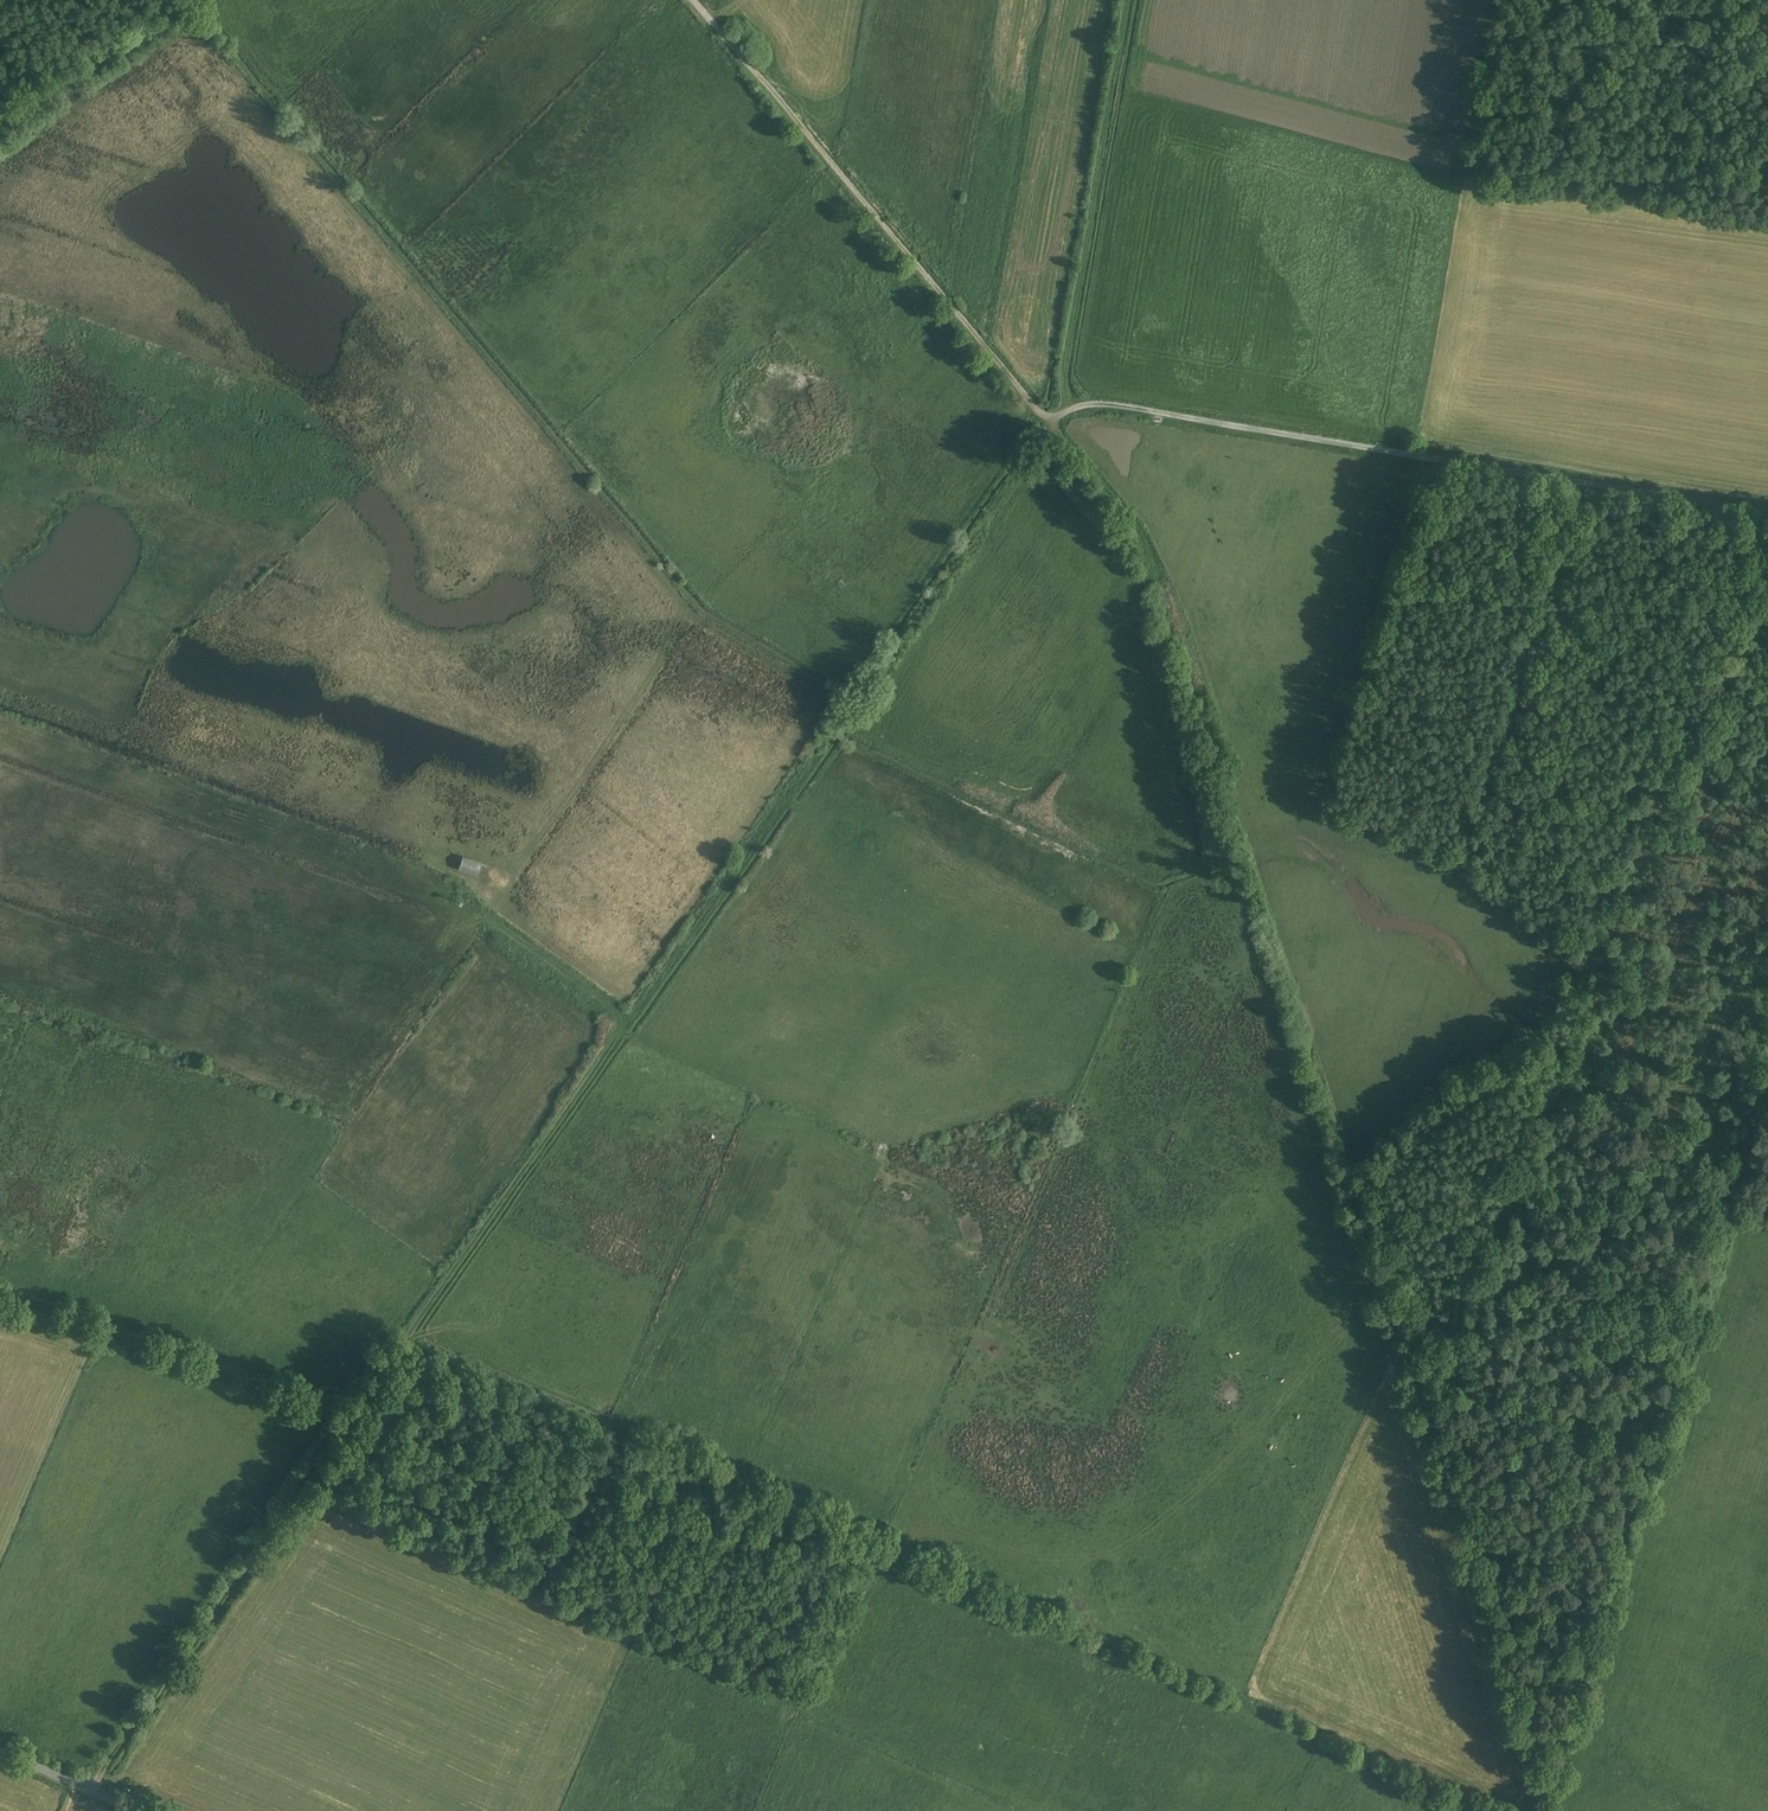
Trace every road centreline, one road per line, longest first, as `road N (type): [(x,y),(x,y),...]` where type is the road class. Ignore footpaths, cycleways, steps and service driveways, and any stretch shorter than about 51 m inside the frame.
road 1 (track): [(1547,1784),(1767,1072)]
road 2 (track): [(1767,513),(1109,404),(1047,422)]
road 3 (track): [(1338,1141),(1547,1784)]
road 4 (track): [(691,0),(1047,422)]
road 5 (track): [(1128,0),(1064,375),(1071,409)]
road 6 (unclassified): [(137,1810),(0,1751)]

